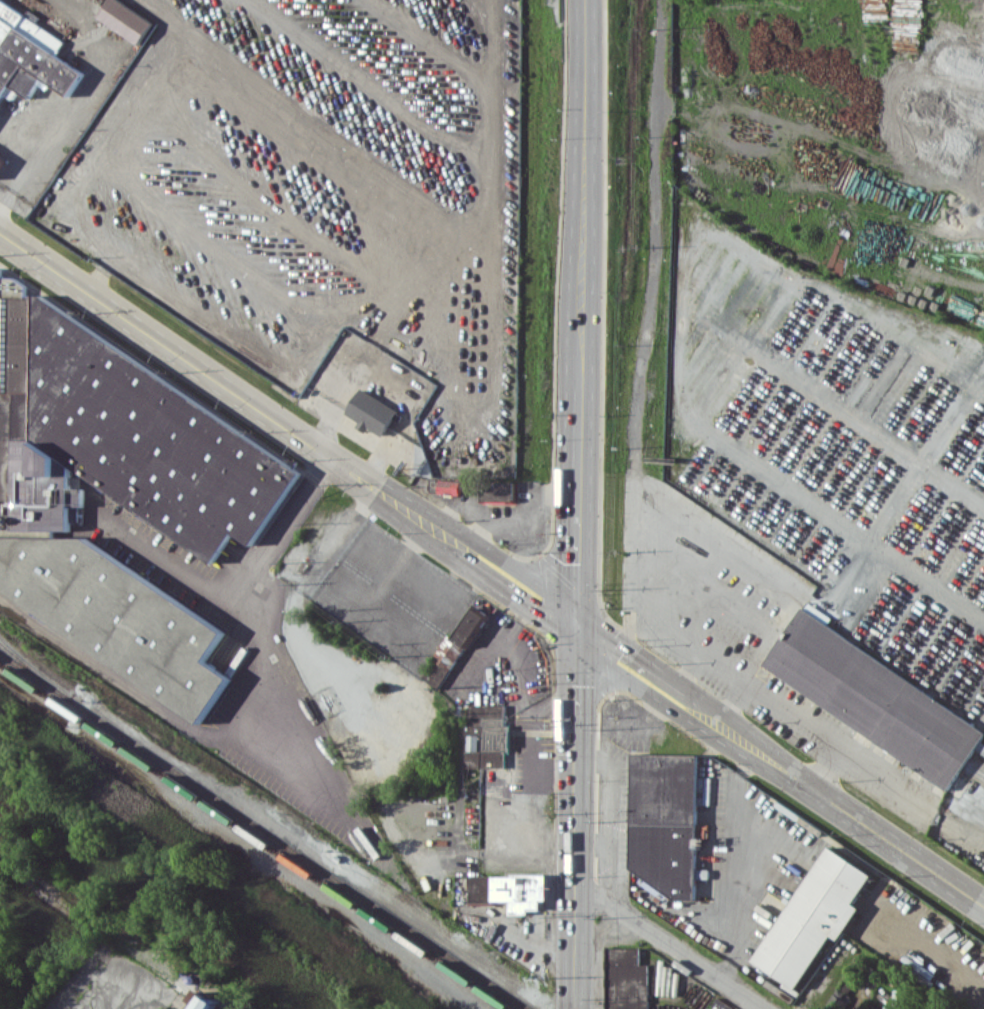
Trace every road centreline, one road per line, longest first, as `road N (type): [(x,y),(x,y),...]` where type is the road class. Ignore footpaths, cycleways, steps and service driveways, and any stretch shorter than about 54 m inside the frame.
road 1 (tertiary): [(0,234),(718,724)]
road 2 (secondary): [(577,627),(574,1008)]
road 3 (secondary): [(586,146),(579,466)]
road 4 (tertiary): [(746,743),(983,905)]
road 5 (residential): [(575,884),(765,1008)]
road 6 (secondary): [(579,466),(577,627)]
road 7 (secondary): [(589,0),(586,146)]

